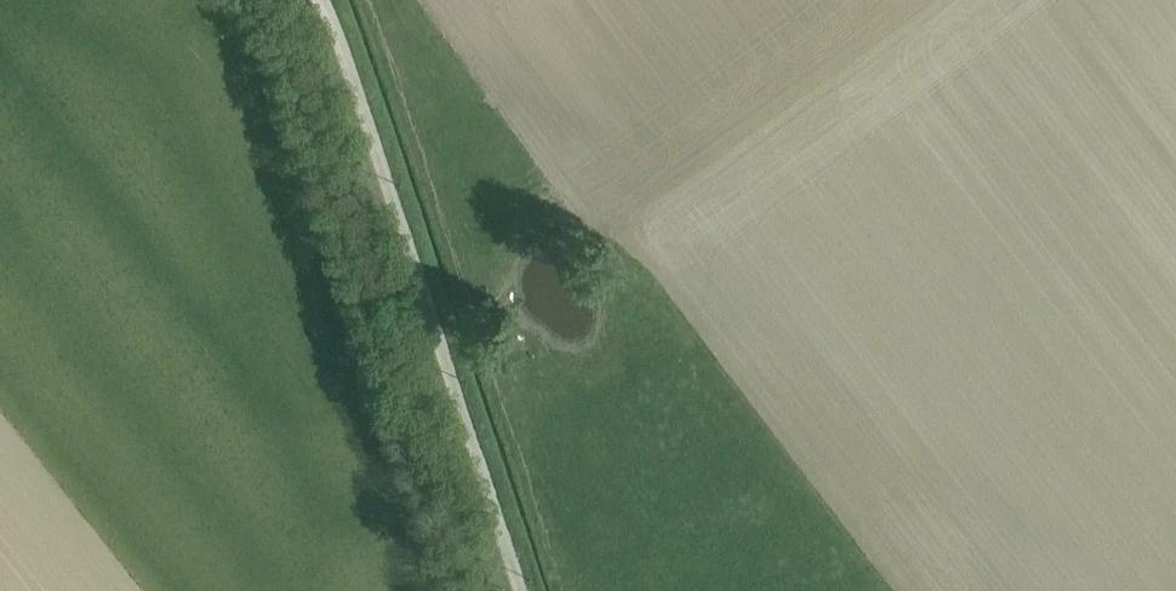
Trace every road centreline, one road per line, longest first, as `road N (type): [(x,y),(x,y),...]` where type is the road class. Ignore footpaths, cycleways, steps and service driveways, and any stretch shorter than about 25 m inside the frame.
road 1 (unclassified): [(523,590),(325,0)]

